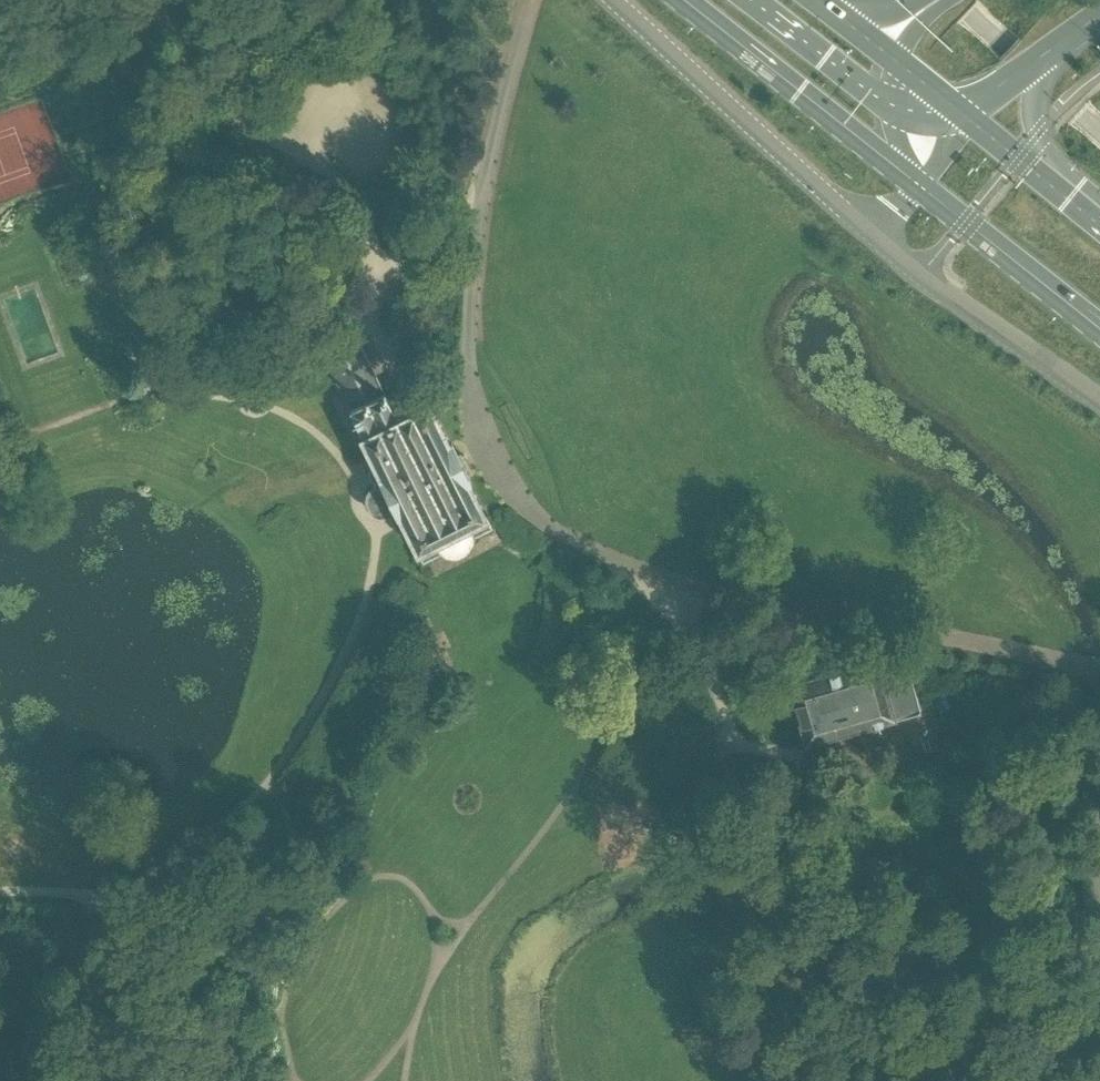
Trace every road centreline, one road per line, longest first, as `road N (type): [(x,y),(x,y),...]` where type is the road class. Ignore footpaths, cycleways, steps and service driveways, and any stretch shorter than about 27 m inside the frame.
road 1 (track): [(752,944),(713,857),(703,812),(725,717),(670,580)]
road 2 (unclassified): [(876,233),(614,0)]
road 3 (unclassified): [(1099,400),(876,233)]
road 4 (secondary): [(682,0),(898,168)]
road 5 (secondary): [(919,185),(1099,327)]
road 6 (track): [(928,1080),(797,988),(752,944)]
road 7 (track): [(120,901),(41,991),(11,1080)]
road 8 (primary): [(750,0),(896,103)]

